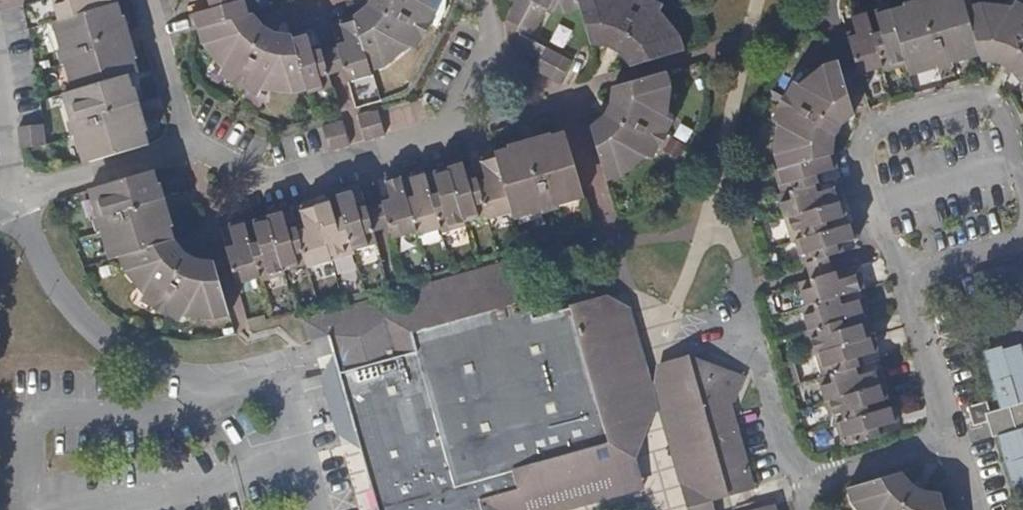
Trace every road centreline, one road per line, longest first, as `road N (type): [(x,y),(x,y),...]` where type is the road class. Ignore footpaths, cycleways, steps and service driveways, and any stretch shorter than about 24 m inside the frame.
road 1 (residential): [(17,195),(153,160),(191,139)]

